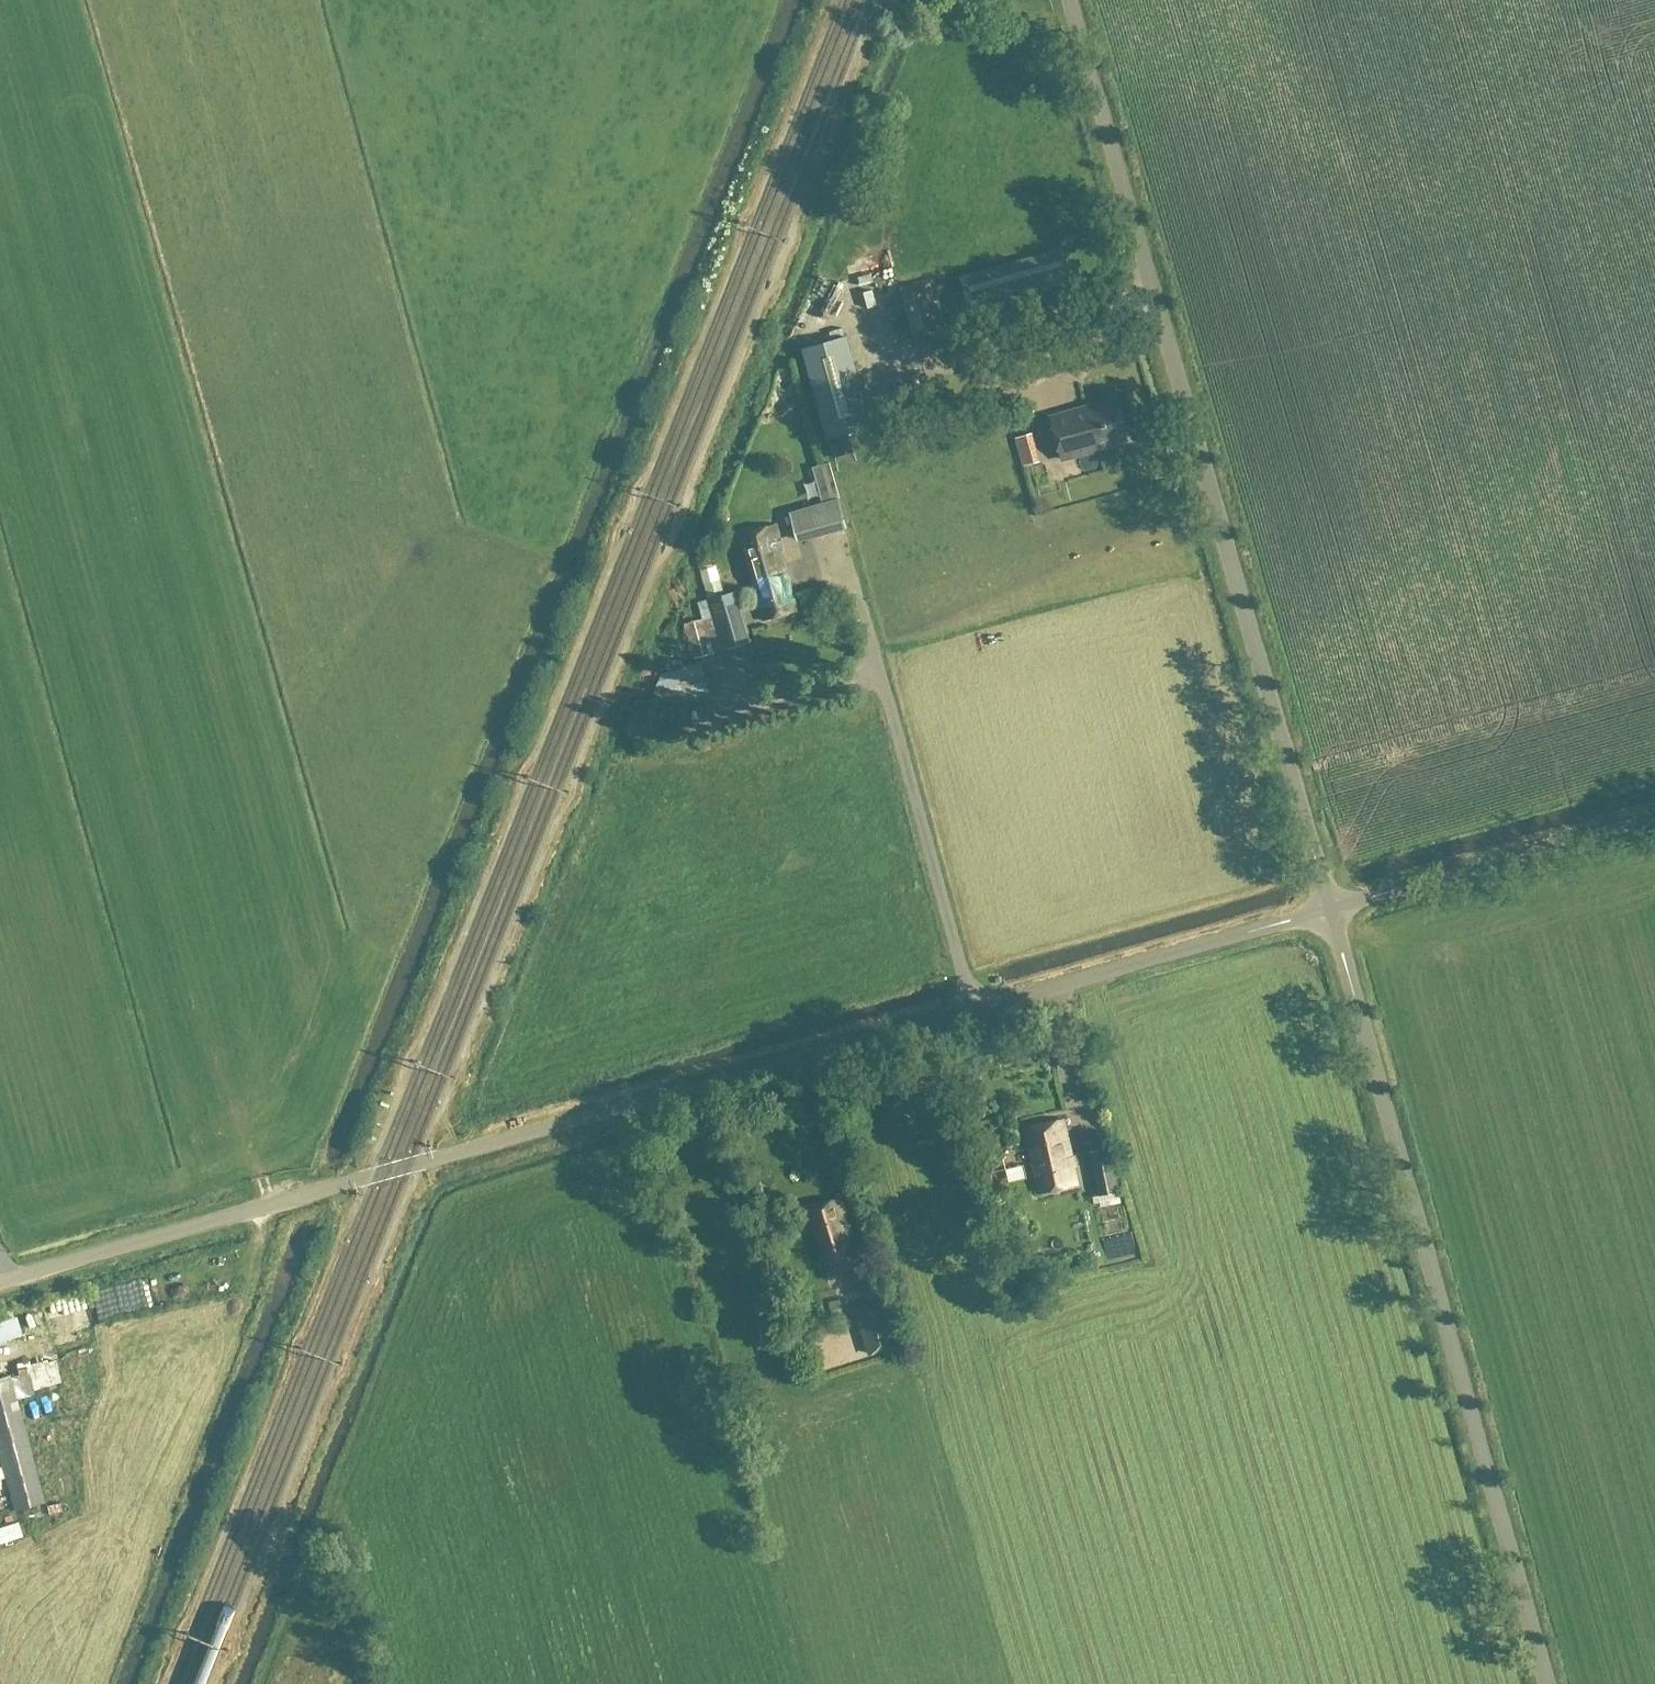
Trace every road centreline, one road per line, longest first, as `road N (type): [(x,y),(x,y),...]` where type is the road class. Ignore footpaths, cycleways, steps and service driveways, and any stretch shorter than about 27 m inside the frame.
road 1 (unclassified): [(1329,910),(1,1281)]
road 2 (unclassified): [(1329,910),(1069,0)]
road 3 (unclassified): [(1546,1683),(1329,910)]
road 4 (unclassified): [(1329,910),(1654,819)]

